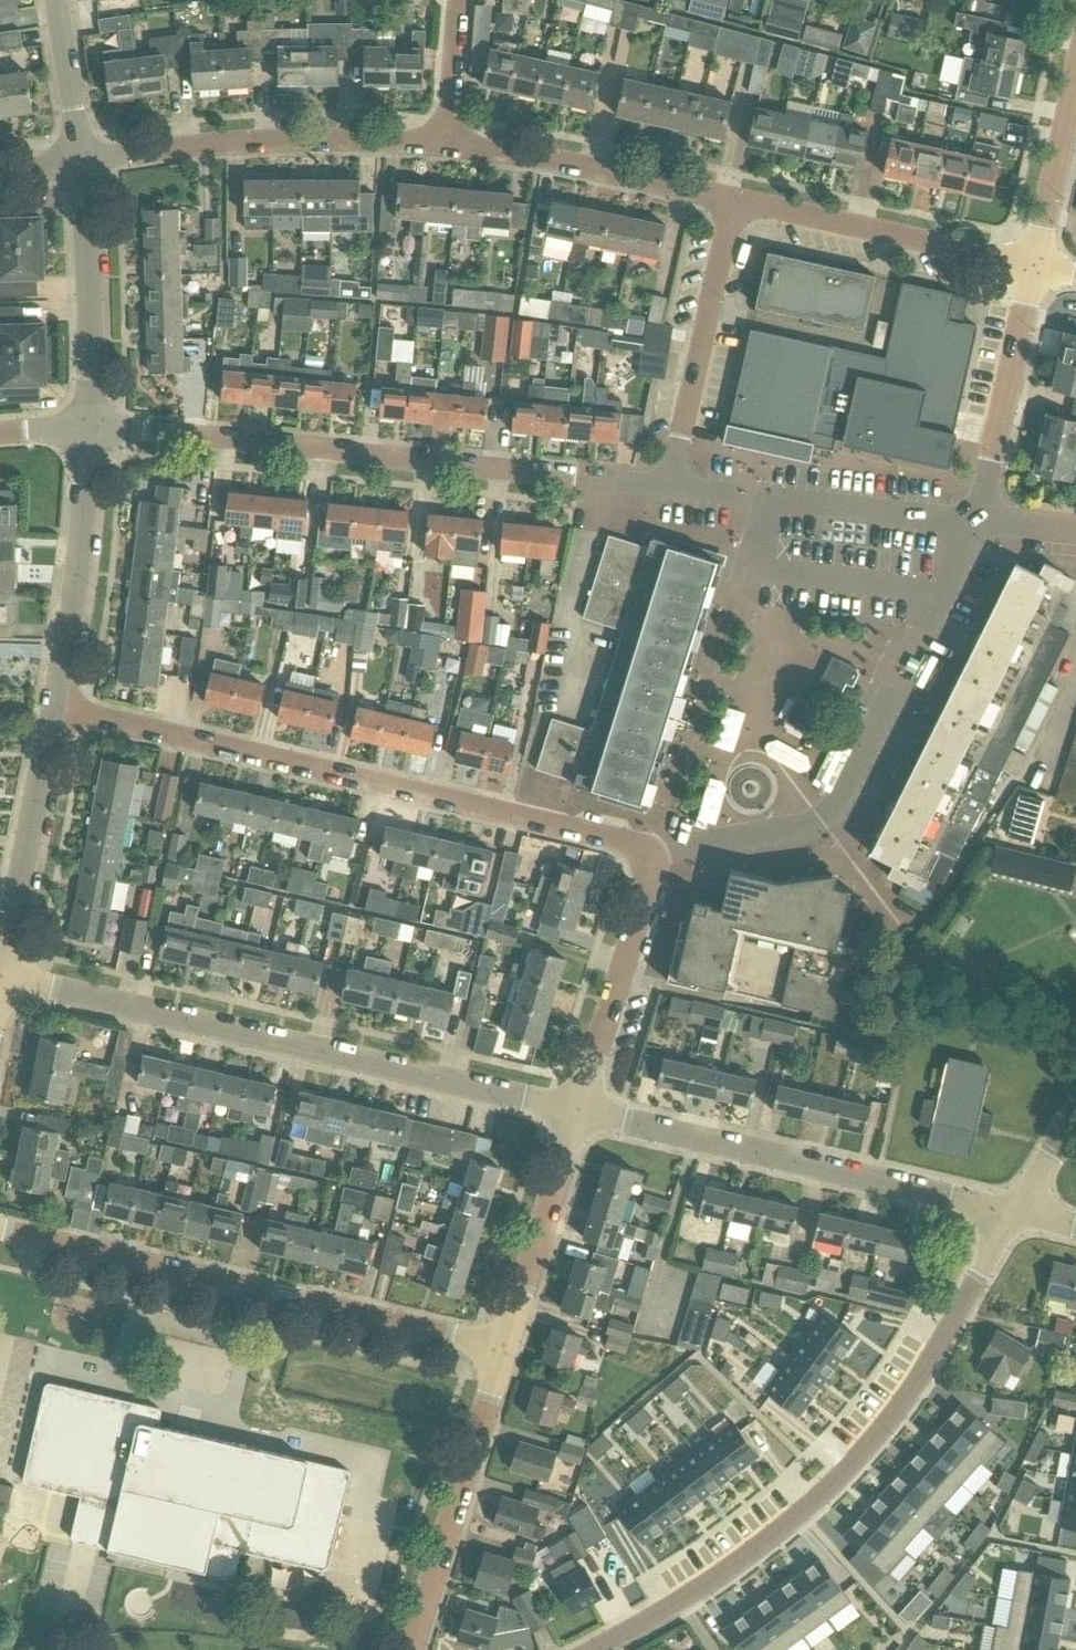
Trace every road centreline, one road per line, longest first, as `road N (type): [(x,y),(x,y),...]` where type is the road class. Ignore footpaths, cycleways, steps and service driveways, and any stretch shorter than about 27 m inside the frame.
road 1 (residential): [(658,854),(54,706)]
road 2 (residential): [(590,1649),(682,1603),(805,1515),(907,1402),(1008,1219)]
road 3 (residential): [(577,1117),(1,976)]
road 4 (residential): [(89,428),(671,490)]
road 5 (residential): [(504,1347),(0,1229)]
road 6 (residential): [(1008,1219),(577,1117)]
road 7 (residential): [(658,854),(827,820),(945,585)]
road 8 (residential): [(83,161),(283,144),(445,144)]
road 9 (residential): [(410,1649),(504,1347)]
road 10 (residential): [(729,194),(1035,266)]
road 11 (residential): [(671,490),(729,194)]
road 12 (residential): [(445,144),(729,194)]
road 13 (residential): [(54,706),(78,571),(89,428)]
road 14 (residential): [(577,1117),(658,854)]
road 15 (residential): [(1,976),(54,706)]
road 16 (residential): [(767,501),(747,568),(945,585)]
road 17 (residential): [(89,428),(83,161)]
road 18 (residential): [(979,518),(1035,266)]
road 19 (residential): [(504,1347),(577,1117)]
road 20 (residential): [(767,501),(979,518)]
road 21 (residential): [(1035,266),(1075,78)]
road 22 (residential): [(83,161),(58,0)]
road 23 (residential): [(445,144),(457,0)]
road 24 (residential): [(1008,1219),(1075,1110)]

